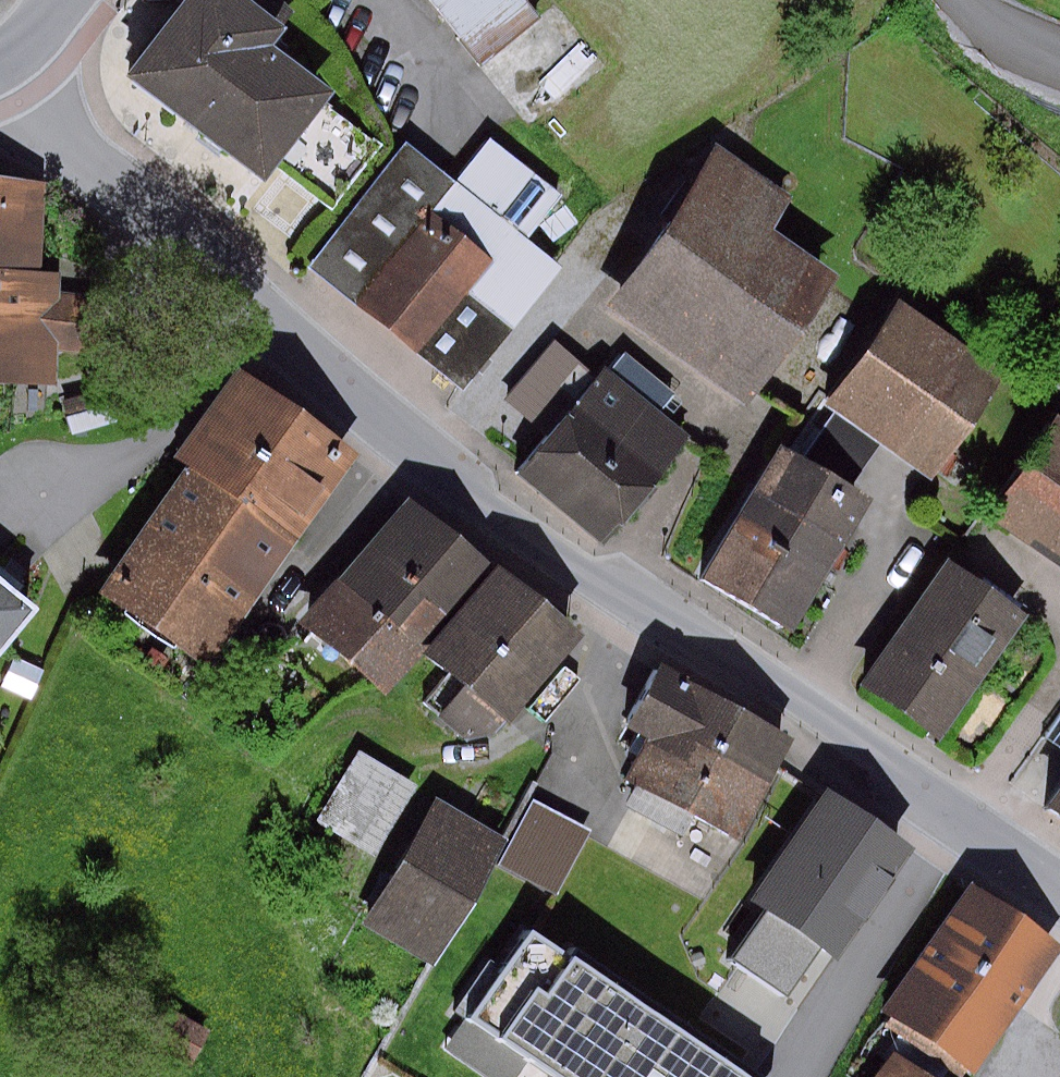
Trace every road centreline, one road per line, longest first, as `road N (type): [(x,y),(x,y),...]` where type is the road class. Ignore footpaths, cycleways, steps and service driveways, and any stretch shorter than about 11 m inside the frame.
road 1 (residential): [(0,71),(69,146),(443,470),(609,587),(801,702),(1059,889)]

